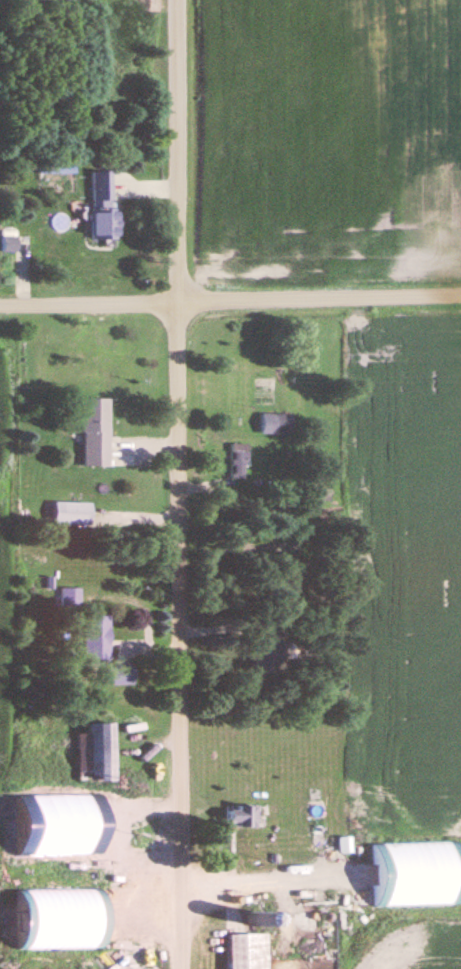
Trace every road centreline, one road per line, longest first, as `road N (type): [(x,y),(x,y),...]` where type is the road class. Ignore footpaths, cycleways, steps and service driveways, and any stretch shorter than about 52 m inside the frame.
road 1 (residential): [(184,968),(179,0)]
road 2 (residential): [(0,312),(460,301)]

